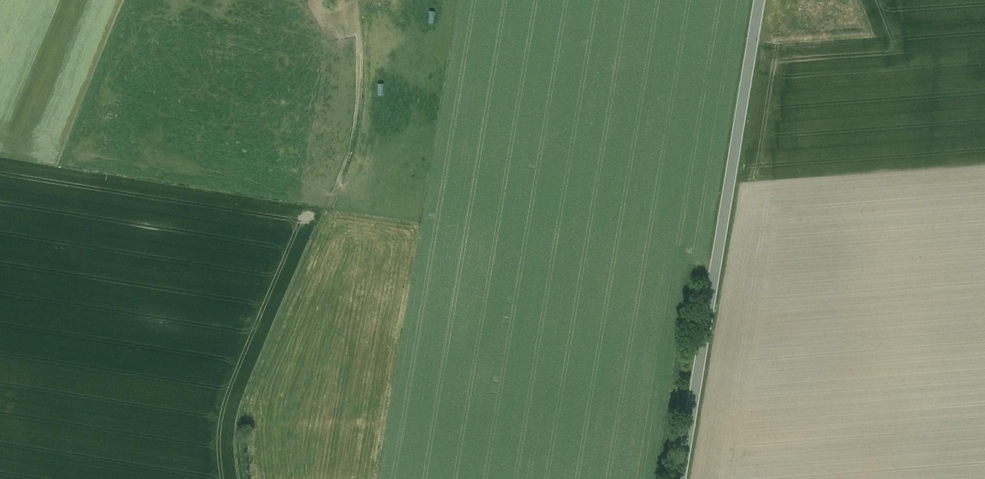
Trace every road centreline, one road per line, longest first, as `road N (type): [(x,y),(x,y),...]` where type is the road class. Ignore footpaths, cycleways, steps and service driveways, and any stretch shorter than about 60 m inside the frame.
road 1 (track): [(243,478),(249,402),(353,140),(356,0)]
road 2 (tertiary): [(681,478),(760,0)]

